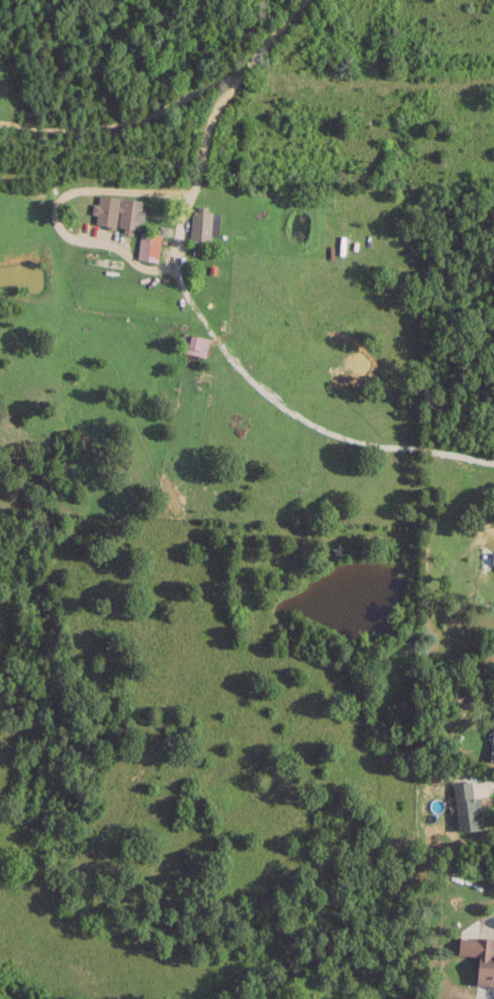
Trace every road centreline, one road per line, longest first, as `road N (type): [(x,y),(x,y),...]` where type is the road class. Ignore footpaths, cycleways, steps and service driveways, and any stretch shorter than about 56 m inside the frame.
road 1 (residential): [(171,267),(206,129),(246,66),(260,19),(278,0)]

